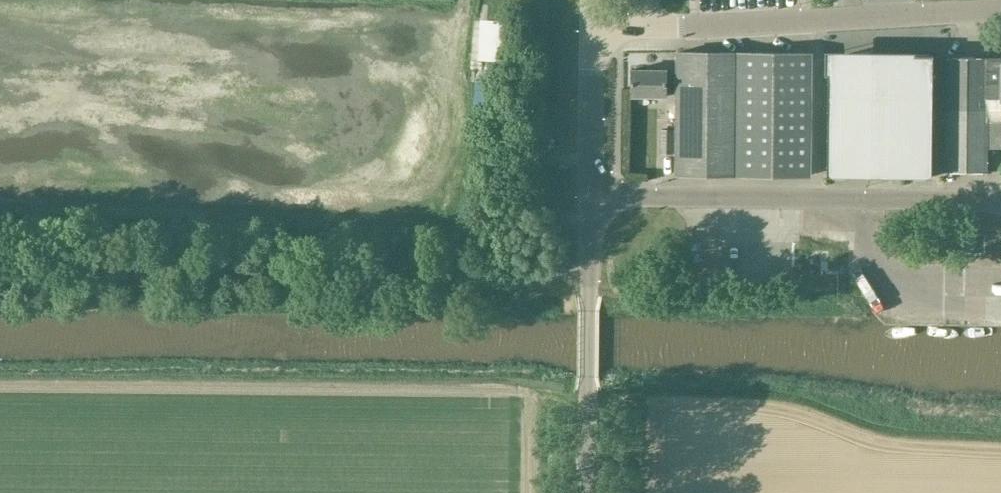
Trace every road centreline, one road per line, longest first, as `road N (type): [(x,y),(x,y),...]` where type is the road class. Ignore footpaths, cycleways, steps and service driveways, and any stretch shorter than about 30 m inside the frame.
road 1 (unclassified): [(649,28),(1000,11)]
road 2 (unclassified): [(586,492),(590,197)]
road 3 (unclassified): [(590,197),(826,201)]
road 4 (unclassified): [(1000,203),(826,201)]
road 5 (unclassified): [(590,197),(592,28)]

